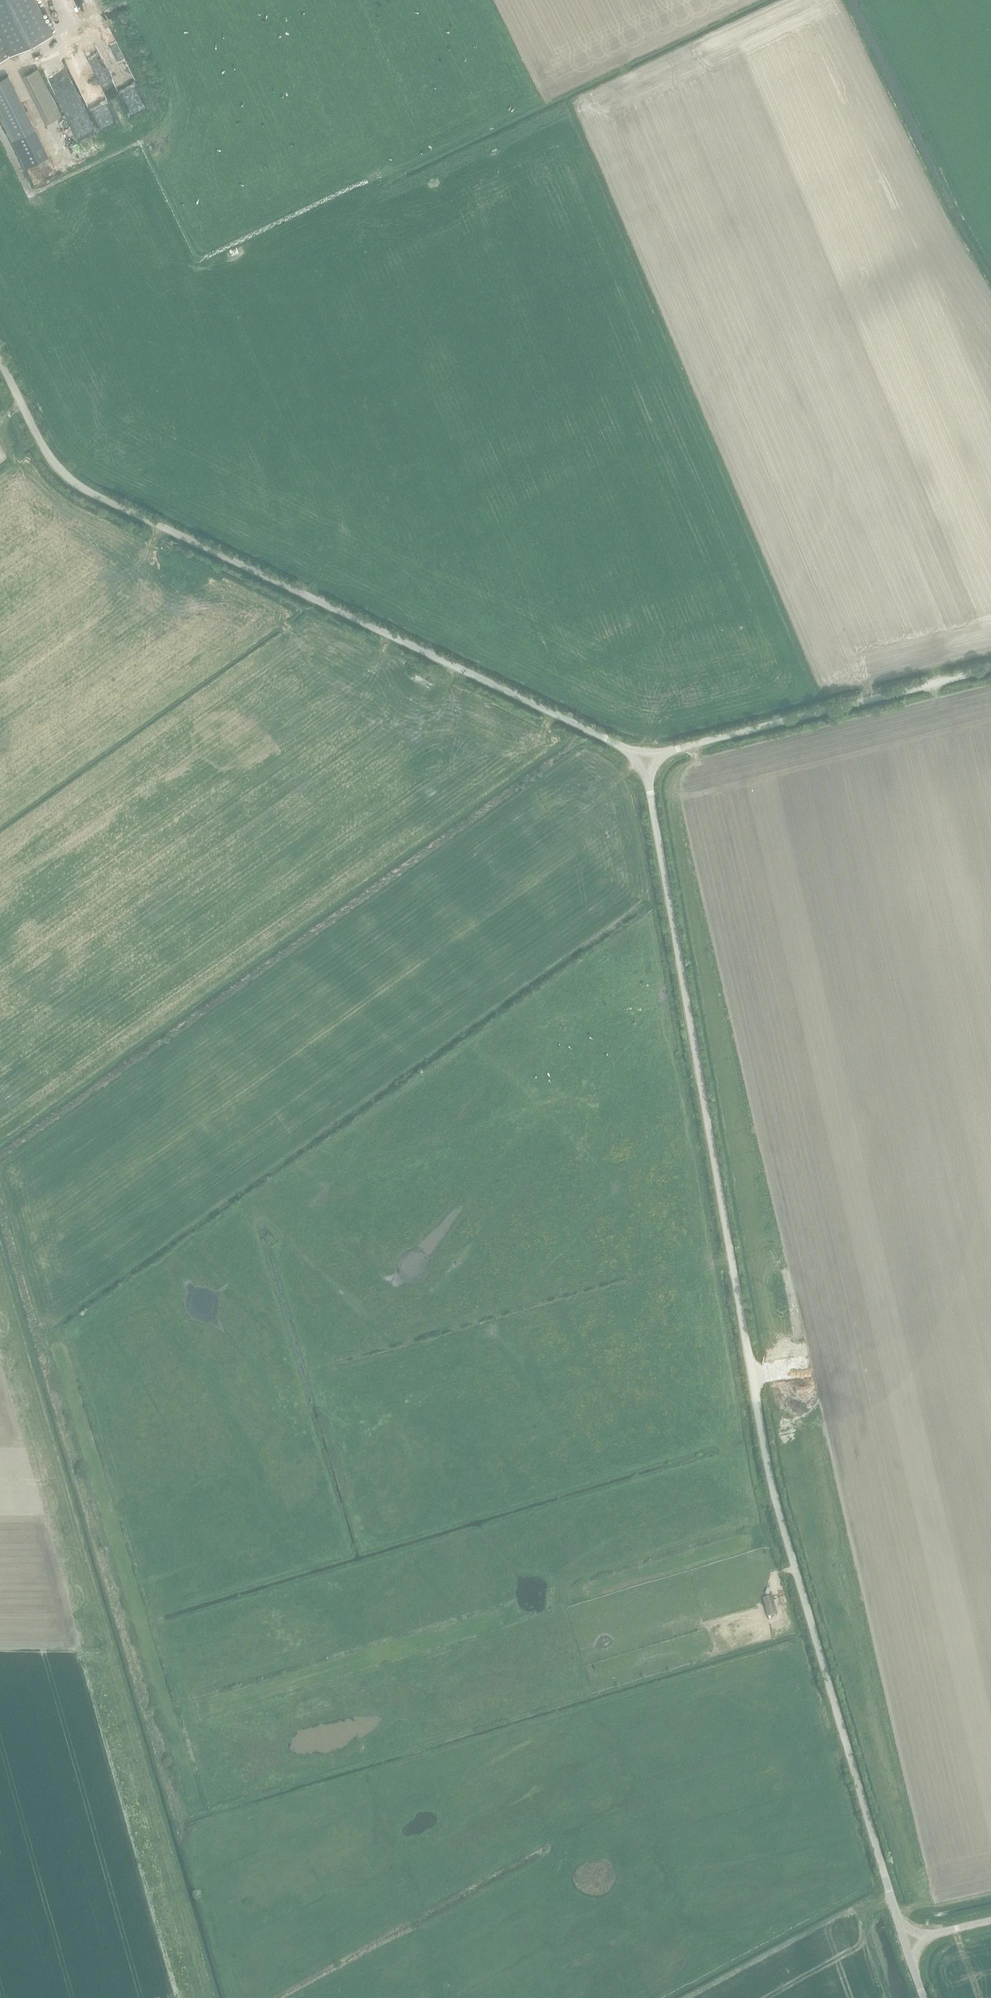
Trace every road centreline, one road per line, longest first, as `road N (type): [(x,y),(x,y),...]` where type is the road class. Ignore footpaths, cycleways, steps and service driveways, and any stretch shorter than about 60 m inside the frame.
road 1 (unclassified): [(904,1939),(772,1500),(646,774)]
road 2 (unclassified): [(637,753),(92,495),(45,451),(0,358)]
road 3 (unclassified): [(663,752),(990,669)]

